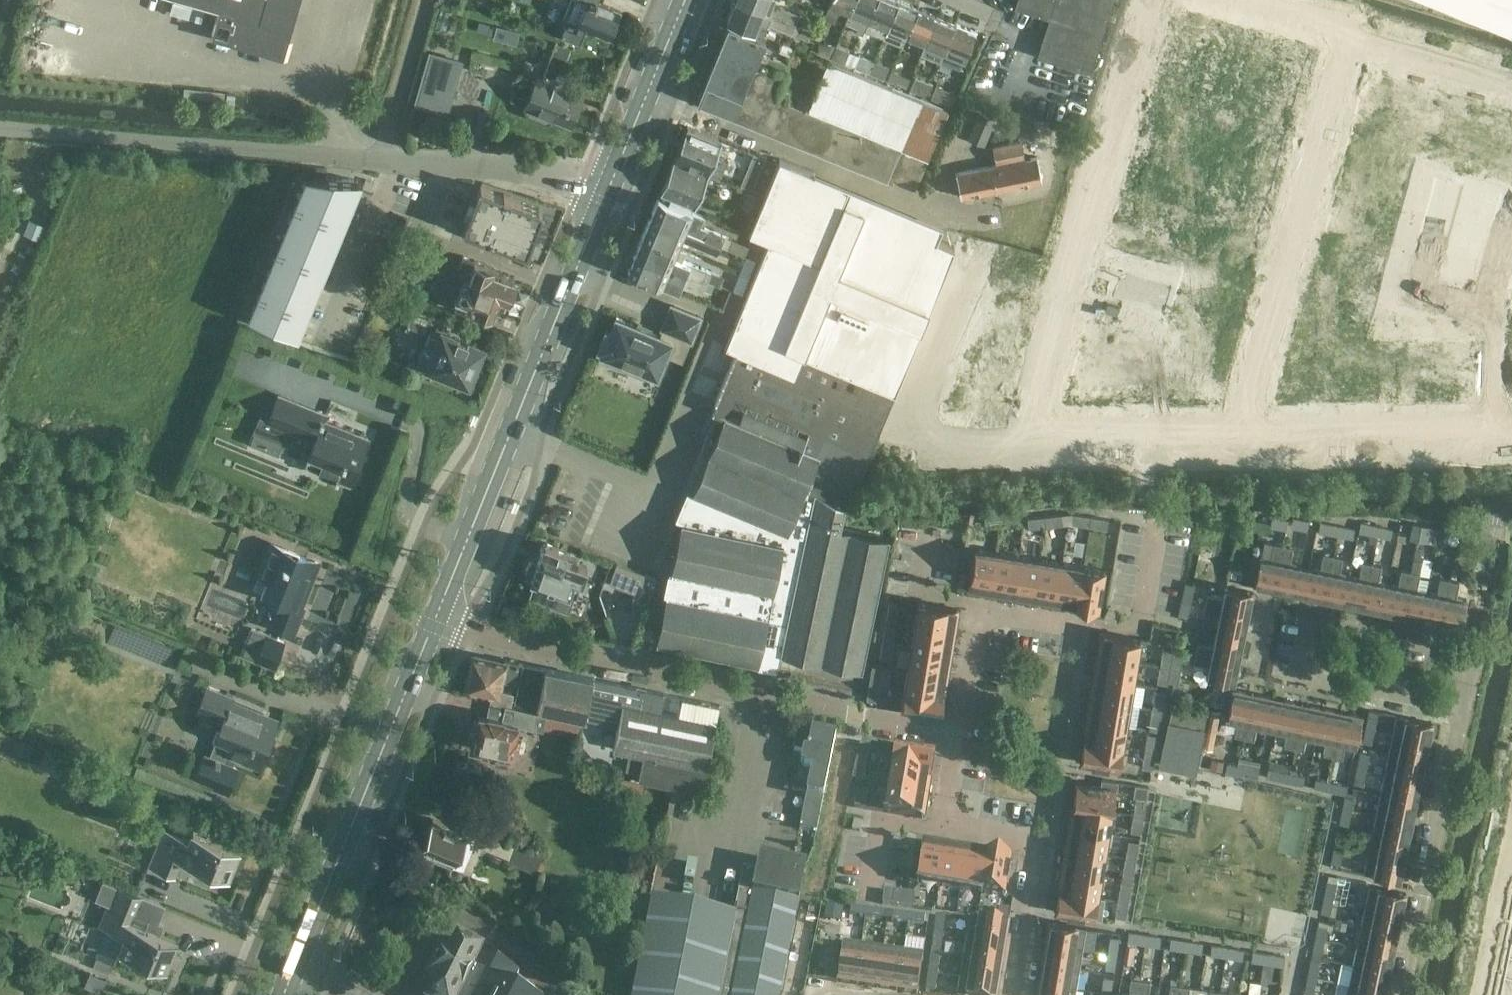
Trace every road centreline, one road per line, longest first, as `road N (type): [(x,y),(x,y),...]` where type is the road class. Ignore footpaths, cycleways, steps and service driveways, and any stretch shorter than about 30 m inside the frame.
road 1 (unclassified): [(958,732),(432,626)]
road 2 (primary): [(432,626),(603,201)]
road 3 (residential): [(1022,433),(1150,0)]
road 4 (residential): [(1341,42),(1242,429)]
road 5 (primary): [(284,994),(432,626)]
road 6 (unclassified): [(0,131),(395,163)]
road 7 (residential): [(1467,706),(1479,651),(1312,620),(1303,676),(1370,688)]
road 8 (residential): [(1404,994),(1467,706)]
road 9 (residential): [(1242,429),(1511,425)]
road 10 (residential): [(1081,628),(977,611),(958,732)]
road 11 (residential): [(1022,433),(1242,429)]
road 12 (primary): [(603,201),(684,0)]
road 13 (unclassified): [(395,163),(523,172),(579,185),(603,201)]
road 14 (residential): [(395,163),(321,343)]
road 15 (residential): [(958,732),(944,827),(1038,844)]
road 16 (residential): [(1015,994),(1038,844)]
road 17 (residential): [(1483,994),(1511,858)]

